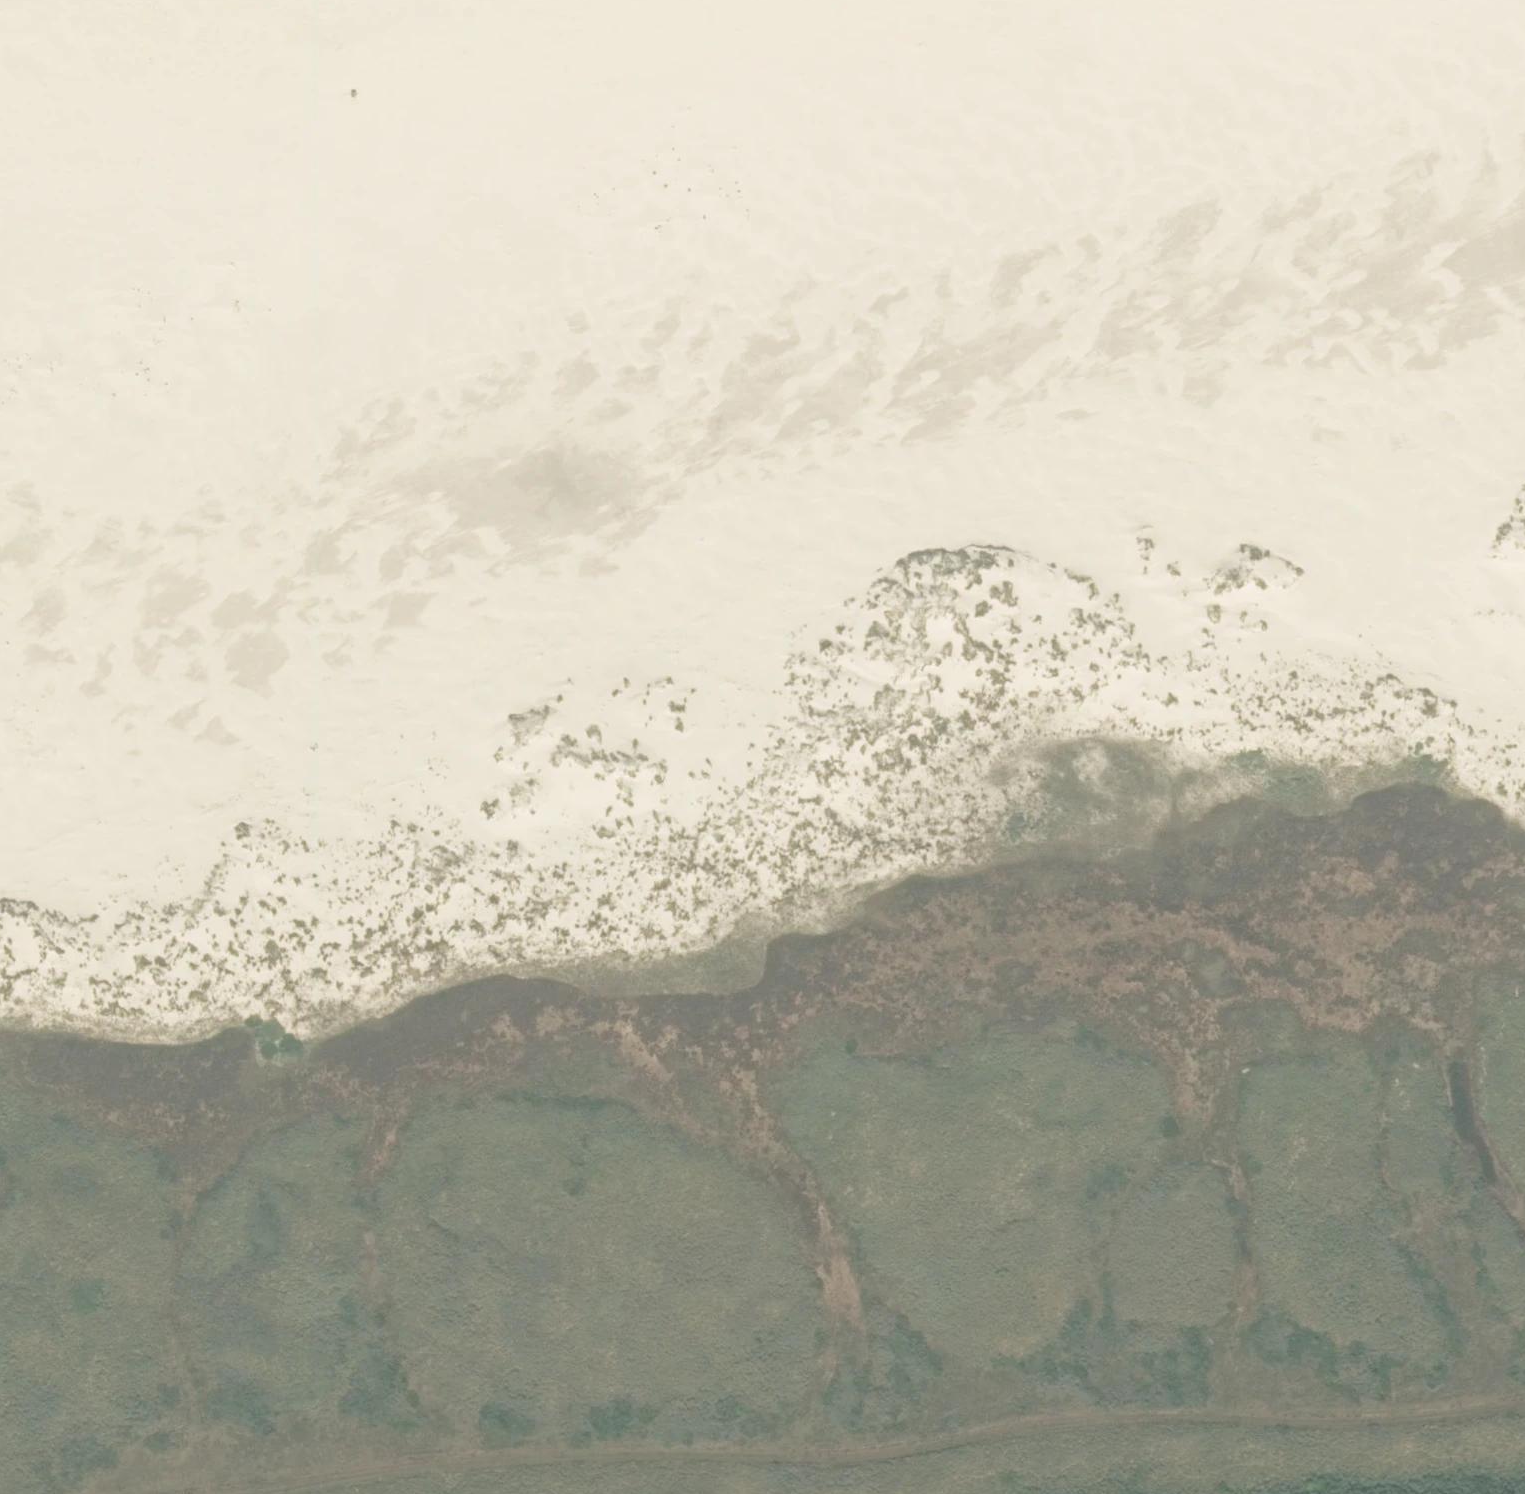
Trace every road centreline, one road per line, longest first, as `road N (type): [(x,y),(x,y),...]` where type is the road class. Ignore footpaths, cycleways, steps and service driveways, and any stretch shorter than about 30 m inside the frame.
road 1 (track): [(1524,1394),(1374,1422),(1074,1420),(872,1458),(546,1459),(198,1493)]

